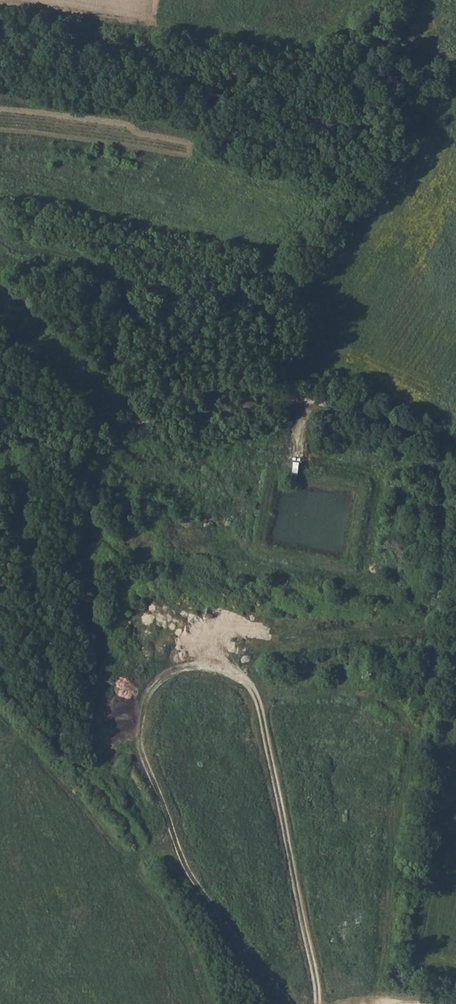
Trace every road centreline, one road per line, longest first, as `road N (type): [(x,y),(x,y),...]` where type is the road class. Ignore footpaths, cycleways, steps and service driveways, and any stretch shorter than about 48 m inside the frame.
road 1 (track): [(455,443),(293,400),(151,423),(77,425),(0,444)]

